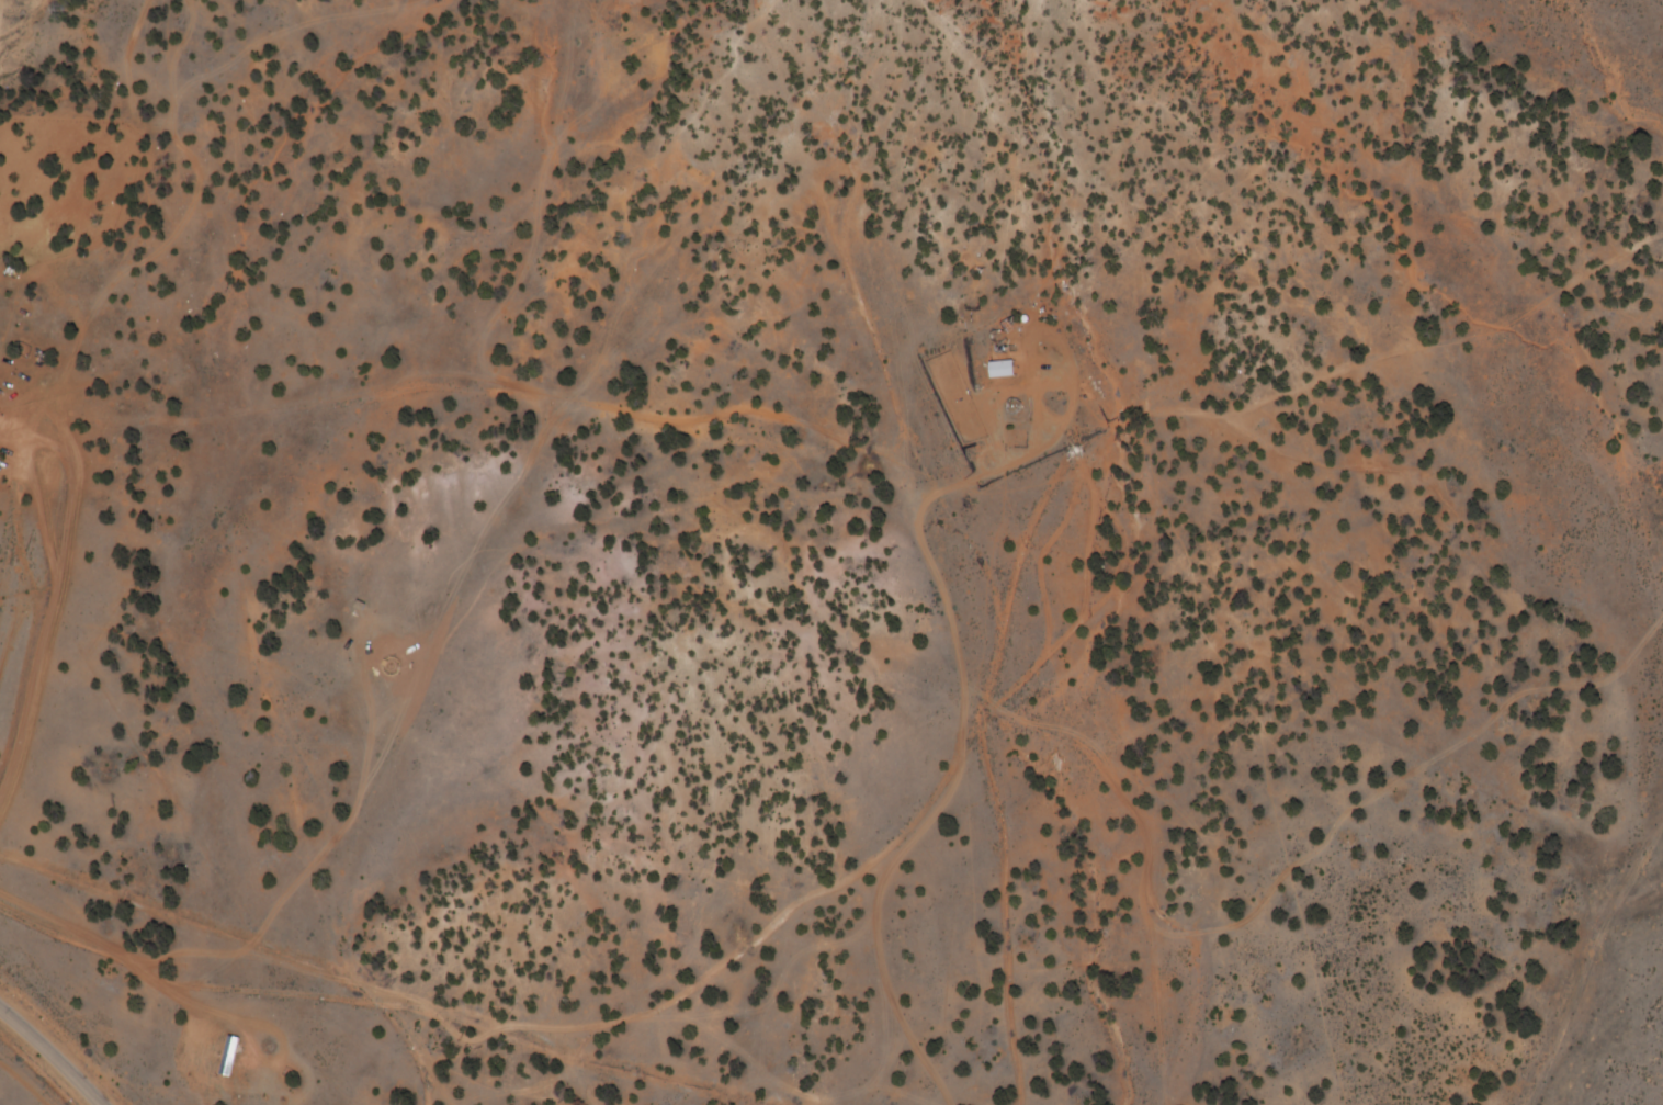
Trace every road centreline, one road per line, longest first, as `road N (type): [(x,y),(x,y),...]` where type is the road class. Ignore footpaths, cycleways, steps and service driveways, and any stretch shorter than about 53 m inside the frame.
road 1 (track): [(1518,1104),(1588,952),(1662,826)]
road 2 (residential): [(0,676),(38,523)]
road 3 (residential): [(101,1104),(0,1014)]

